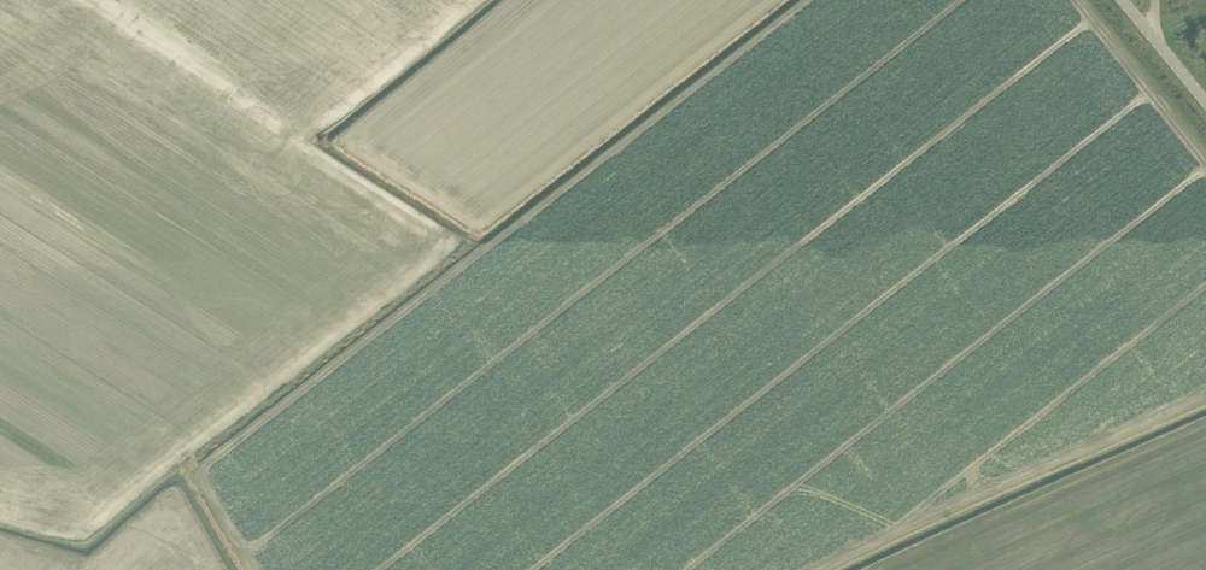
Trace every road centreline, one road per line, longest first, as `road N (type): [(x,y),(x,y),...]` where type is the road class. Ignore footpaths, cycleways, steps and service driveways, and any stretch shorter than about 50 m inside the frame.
road 1 (tertiary): [(1205,101),(1122,0)]

